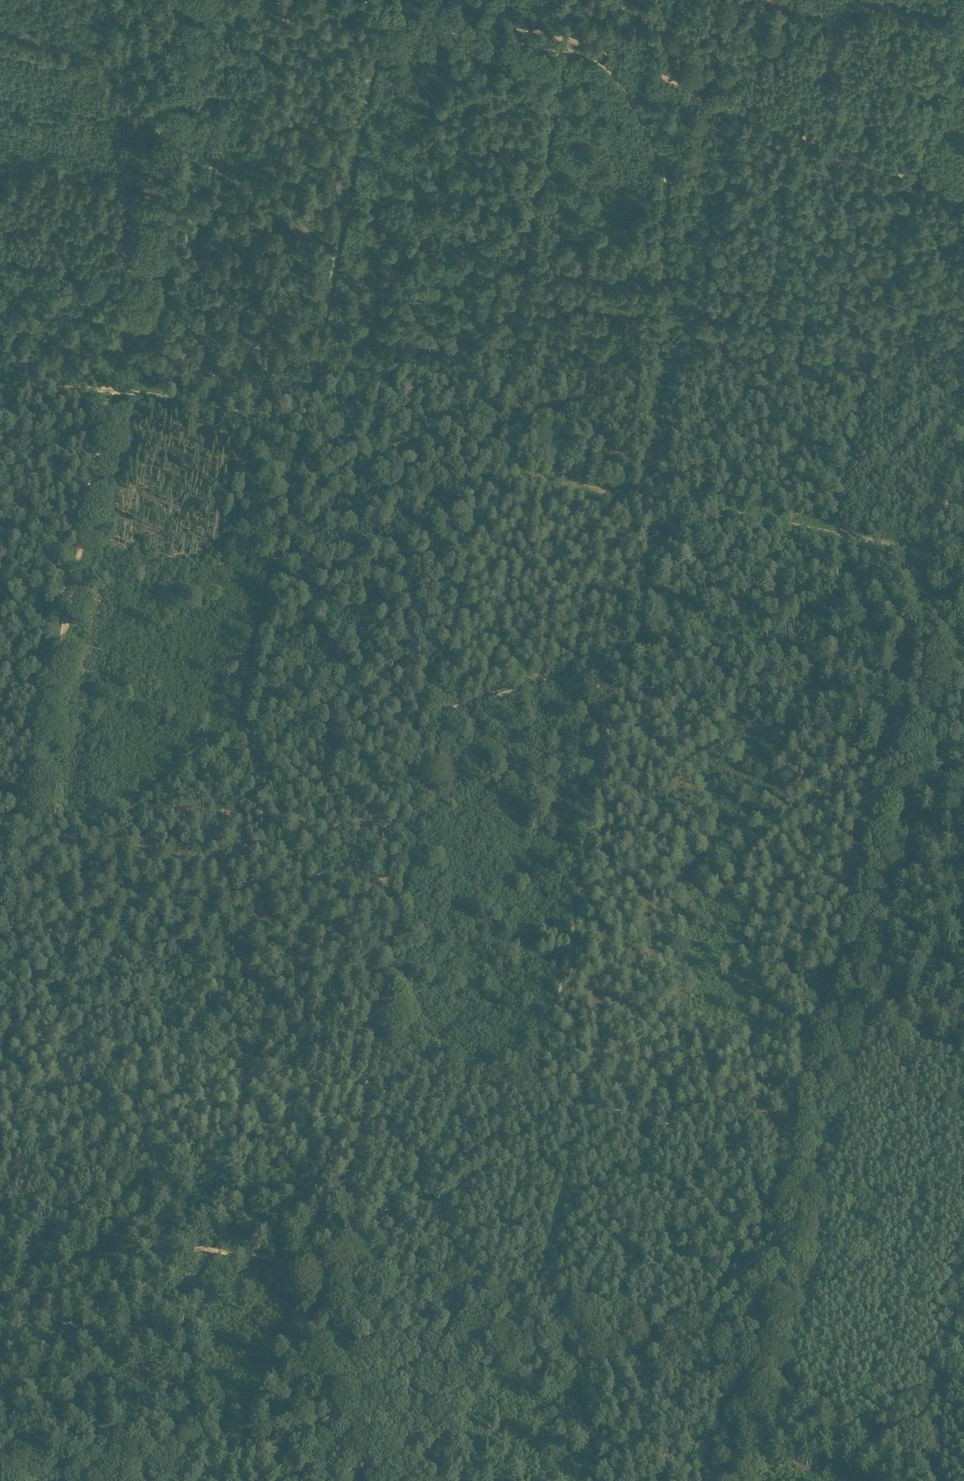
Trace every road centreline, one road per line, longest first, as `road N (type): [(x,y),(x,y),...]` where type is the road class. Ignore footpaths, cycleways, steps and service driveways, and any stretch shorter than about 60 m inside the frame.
road 1 (track): [(576,0),(370,1085),(280,1480)]
road 2 (track): [(735,104),(638,608),(629,638),(609,659),(203,763),(109,821),(28,821)]
road 3 (track): [(190,0),(0,968)]
road 4 (track): [(0,387),(111,390),(936,557)]
road 5 (track): [(936,557),(746,1345)]
road 6 (track): [(388,0),(239,757)]
road 7 (track): [(0,1208),(746,1345)]
road 8 (track): [(374,0),(570,37),(963,195)]
road 9 (track): [(421,800),(594,836)]
road 10 (track): [(746,1345),(711,1480)]
road 11 (track): [(963,423),(936,557)]
road 12 (track): [(0,254),(131,280)]

